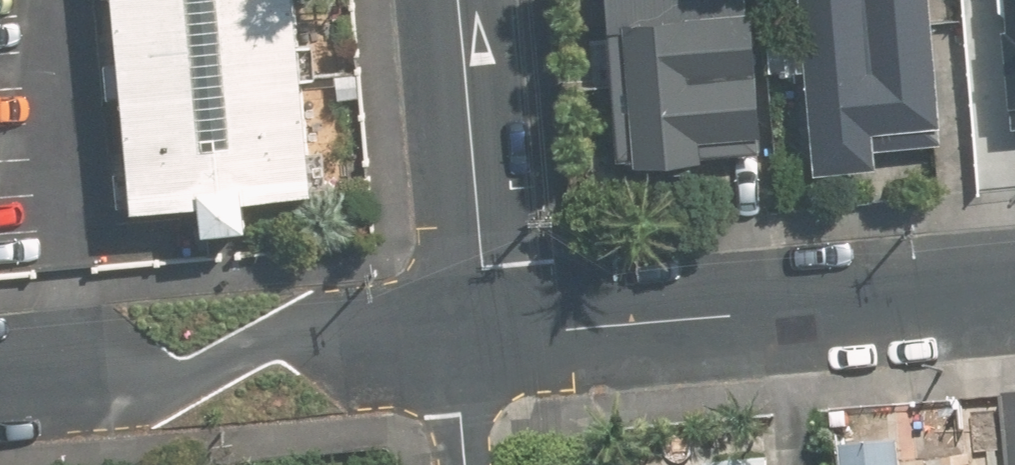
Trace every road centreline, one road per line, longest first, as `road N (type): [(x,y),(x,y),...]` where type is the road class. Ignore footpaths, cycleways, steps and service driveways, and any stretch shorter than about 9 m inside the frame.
road 1 (residential): [(476,332),(1014,288)]
road 2 (residential): [(0,375),(476,332)]
road 3 (residential): [(476,332),(483,266),(458,0)]
road 4 (residential): [(465,464),(461,420),(476,332)]

